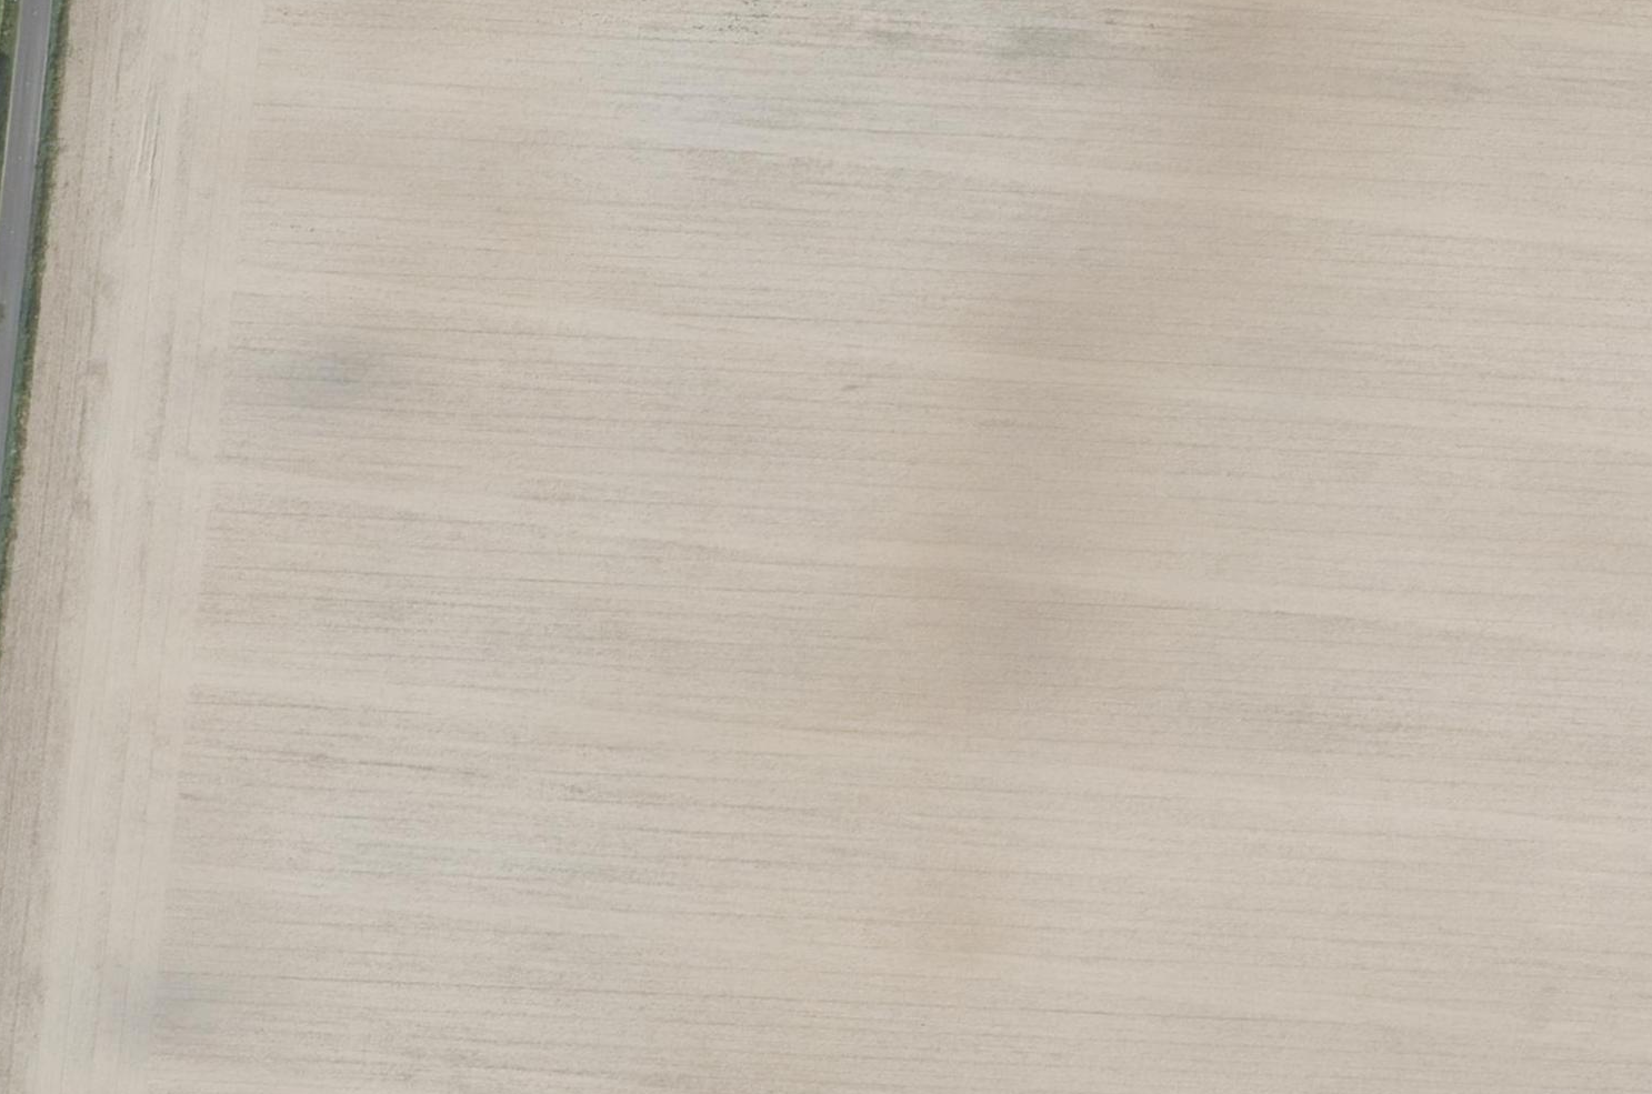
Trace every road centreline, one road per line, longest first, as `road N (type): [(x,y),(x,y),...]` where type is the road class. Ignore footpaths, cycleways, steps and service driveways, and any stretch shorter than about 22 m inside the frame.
road 1 (tertiary): [(33,0),(0,296)]

